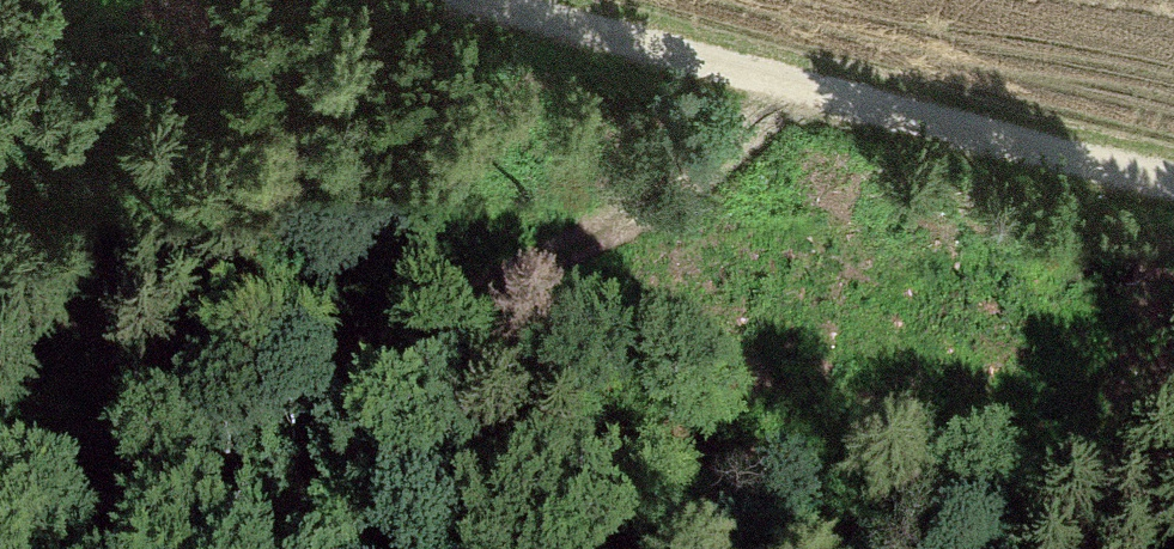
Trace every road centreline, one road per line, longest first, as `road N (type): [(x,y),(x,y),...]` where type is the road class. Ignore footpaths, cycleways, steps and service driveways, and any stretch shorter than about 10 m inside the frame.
road 1 (track): [(0,470),(279,380),(396,331),(598,206),(719,87)]
road 2 (track): [(1173,202),(854,133),(719,87)]
road 3 (track): [(719,87),(450,0)]

